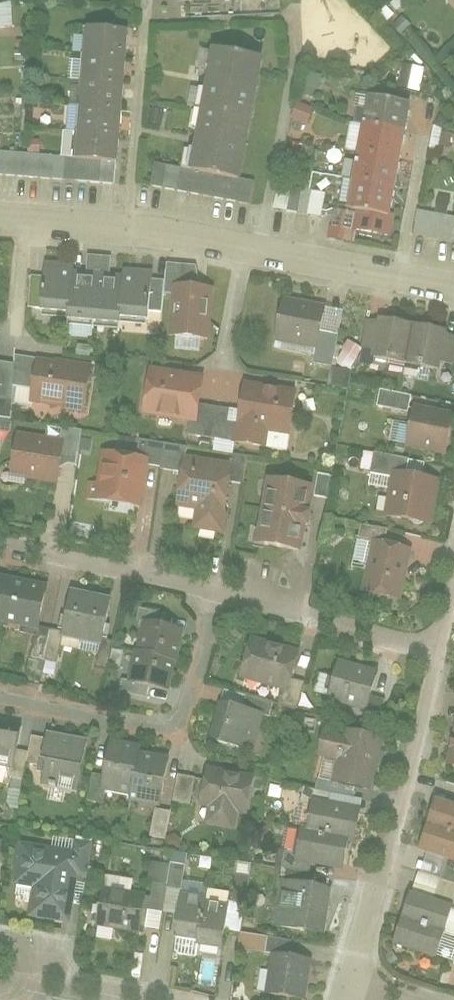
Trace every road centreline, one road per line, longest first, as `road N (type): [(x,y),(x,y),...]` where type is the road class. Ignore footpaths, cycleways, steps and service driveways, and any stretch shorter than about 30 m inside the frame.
road 1 (residential): [(453,285),(0,218)]
road 2 (residential): [(0,697),(169,722),(188,701),(216,593)]
road 3 (residential): [(442,647),(381,873)]
road 4 (residential): [(442,647),(216,593)]
road 5 (residential): [(216,593),(0,541)]

